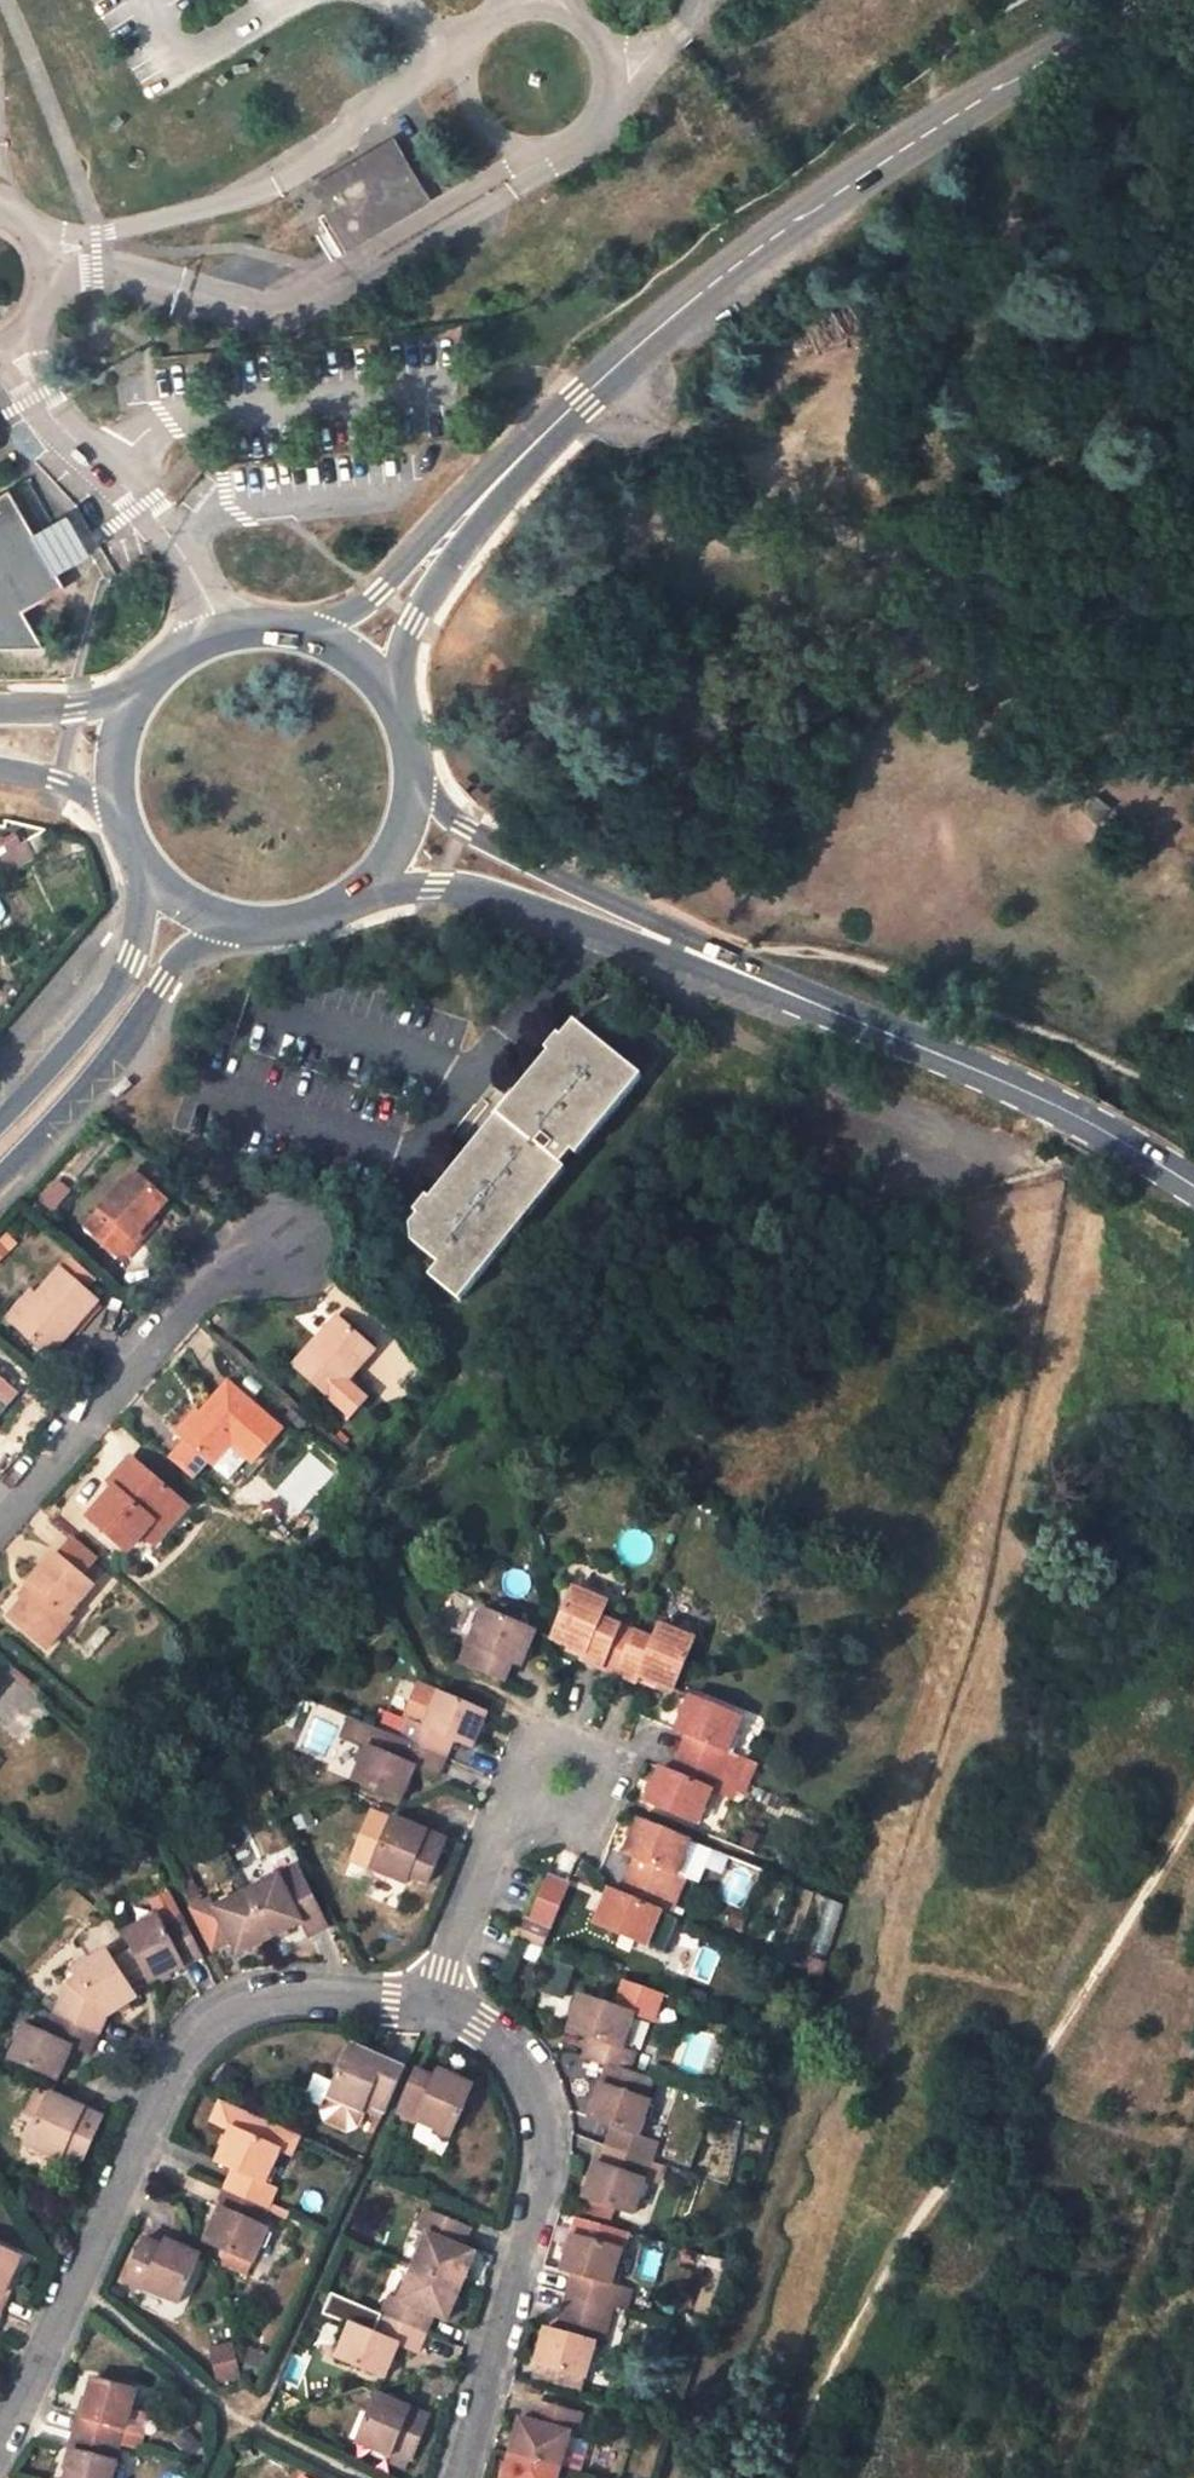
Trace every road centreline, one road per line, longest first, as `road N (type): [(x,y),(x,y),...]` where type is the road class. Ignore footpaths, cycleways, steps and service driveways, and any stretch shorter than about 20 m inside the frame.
road 1 (primary): [(471,516),(582,402),(826,206),(1135,0)]
road 2 (residential): [(0,2438),(92,2253),(167,2071),(209,2023),(273,1989),(422,1999)]
road 3 (track): [(582,402),(762,474),(955,591),(1043,619),(1135,606),(1193,575)]
road 4 (residential): [(422,1999),(480,2017),(518,2050),(549,2104),(554,2166),(464,2477)]
road 5 (primary): [(350,893),(434,887),(864,1023)]
road 6 (primary): [(864,1023),(407,794)]
road 7 (residential): [(283,1246),(214,1280),(0,1519)]
road 8 (primary): [(864,1023),(1066,1113),(1193,1188)]
road 9 (secondary): [(0,1176),(115,1057),(197,949),(257,922)]
road 10 (secondary): [(158,879),(136,963),(0,1127)]
road 11 (residential): [(422,1999),(513,1796)]
road 12 (primary): [(471,516),(376,590),(292,634)]
road 13 (primary): [(385,698),(452,571),(471,516)]
road 14 (residential): [(513,1796),(534,1752),(593,1752),(606,1773),(598,1794),(562,1813)]
road 15 (primary): [(292,634),(223,637),(178,658),(143,693)]
road 16 (secondary): [(143,693),(80,708),(0,709)]
road 17 (secondary): [(0,769),(61,783),(125,827)]
road 18 (primary): [(143,693),(123,735),(116,781),(125,827)]

